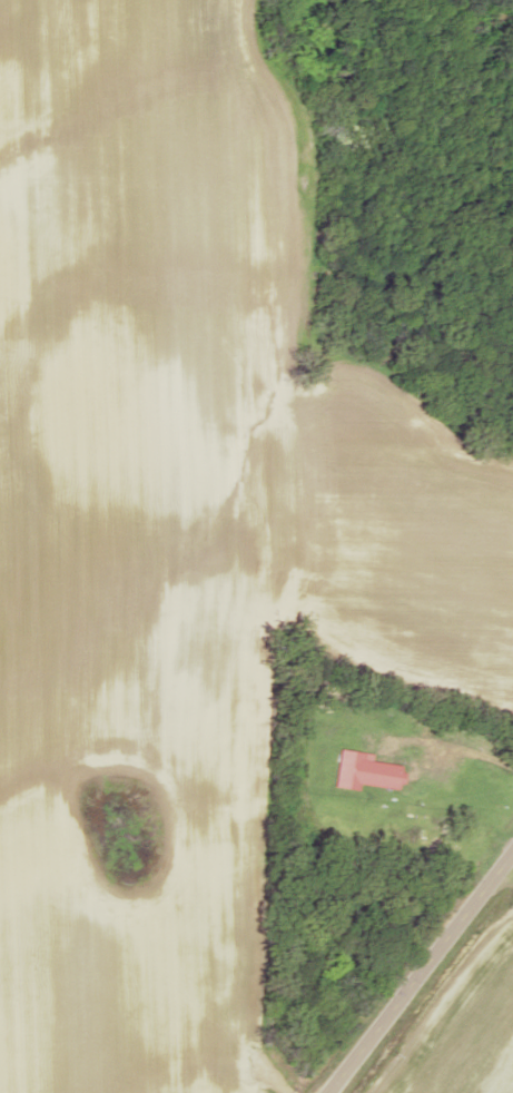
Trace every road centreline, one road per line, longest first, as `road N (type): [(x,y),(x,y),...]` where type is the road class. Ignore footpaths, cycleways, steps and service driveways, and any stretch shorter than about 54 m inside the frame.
road 1 (primary): [(323,1092),(512,845)]

